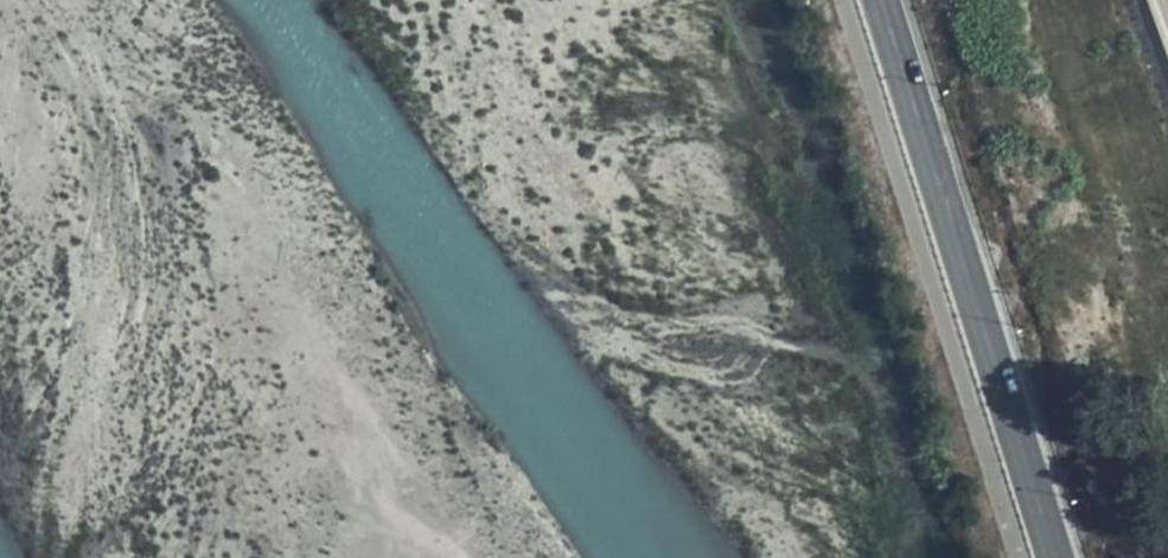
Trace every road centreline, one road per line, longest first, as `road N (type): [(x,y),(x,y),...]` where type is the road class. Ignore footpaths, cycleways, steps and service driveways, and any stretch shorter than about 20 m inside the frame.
road 1 (secondary): [(881,0),(1056,557)]

